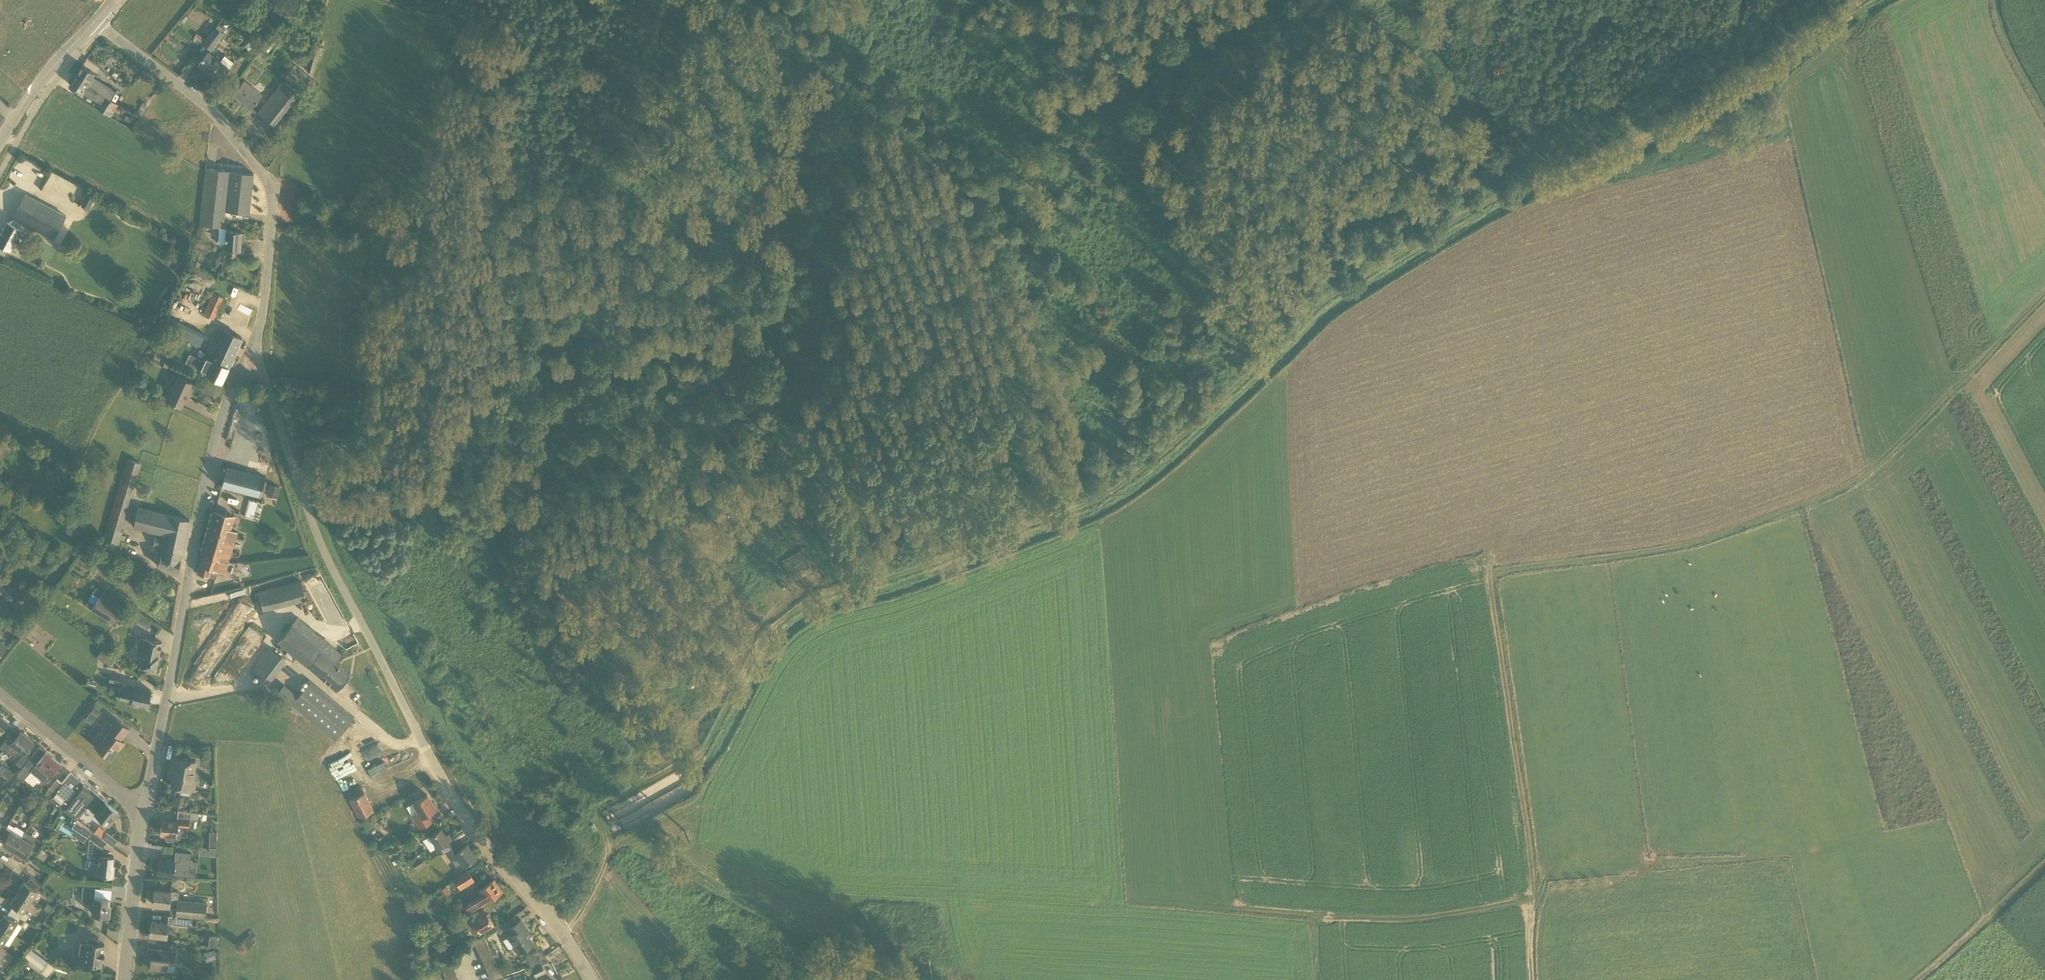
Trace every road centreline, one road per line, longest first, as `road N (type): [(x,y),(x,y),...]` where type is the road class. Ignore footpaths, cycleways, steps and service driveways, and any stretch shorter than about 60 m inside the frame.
road 1 (track): [(1860,0),(1704,107),(1461,218),(1324,303),(1154,462),(1096,502),(793,614),(761,644),(699,766),(680,763),(599,808),(609,843),(605,867),(565,934)]
road 2 (track): [(2044,296),(1880,463),(1834,491),(1673,545),(1492,571),(1533,902),(1534,979)]
road 3 (track): [(305,503),(425,494),(444,464),(451,421),(487,403),(790,407),(828,164),(861,66)]
road 4 (residential): [(591,979),(565,934),(457,804),(323,551),(252,361)]
road 5 (track): [(861,66),(971,161),(1005,169),(1320,0)]
road 6 (residential): [(143,809),(206,489),(235,378),(252,361)]
road 7 (unclassified): [(252,361),(274,208),(266,177),(208,107),(95,21)]
road 8 (residential): [(143,809),(0,694)]
road 9 (track): [(2044,863),(1914,979)]
road 10 (residential): [(126,979),(143,809)]
road 11 (tertiary): [(0,142),(29,96),(95,21)]
road 12 (track): [(1991,0),(2044,112)]

